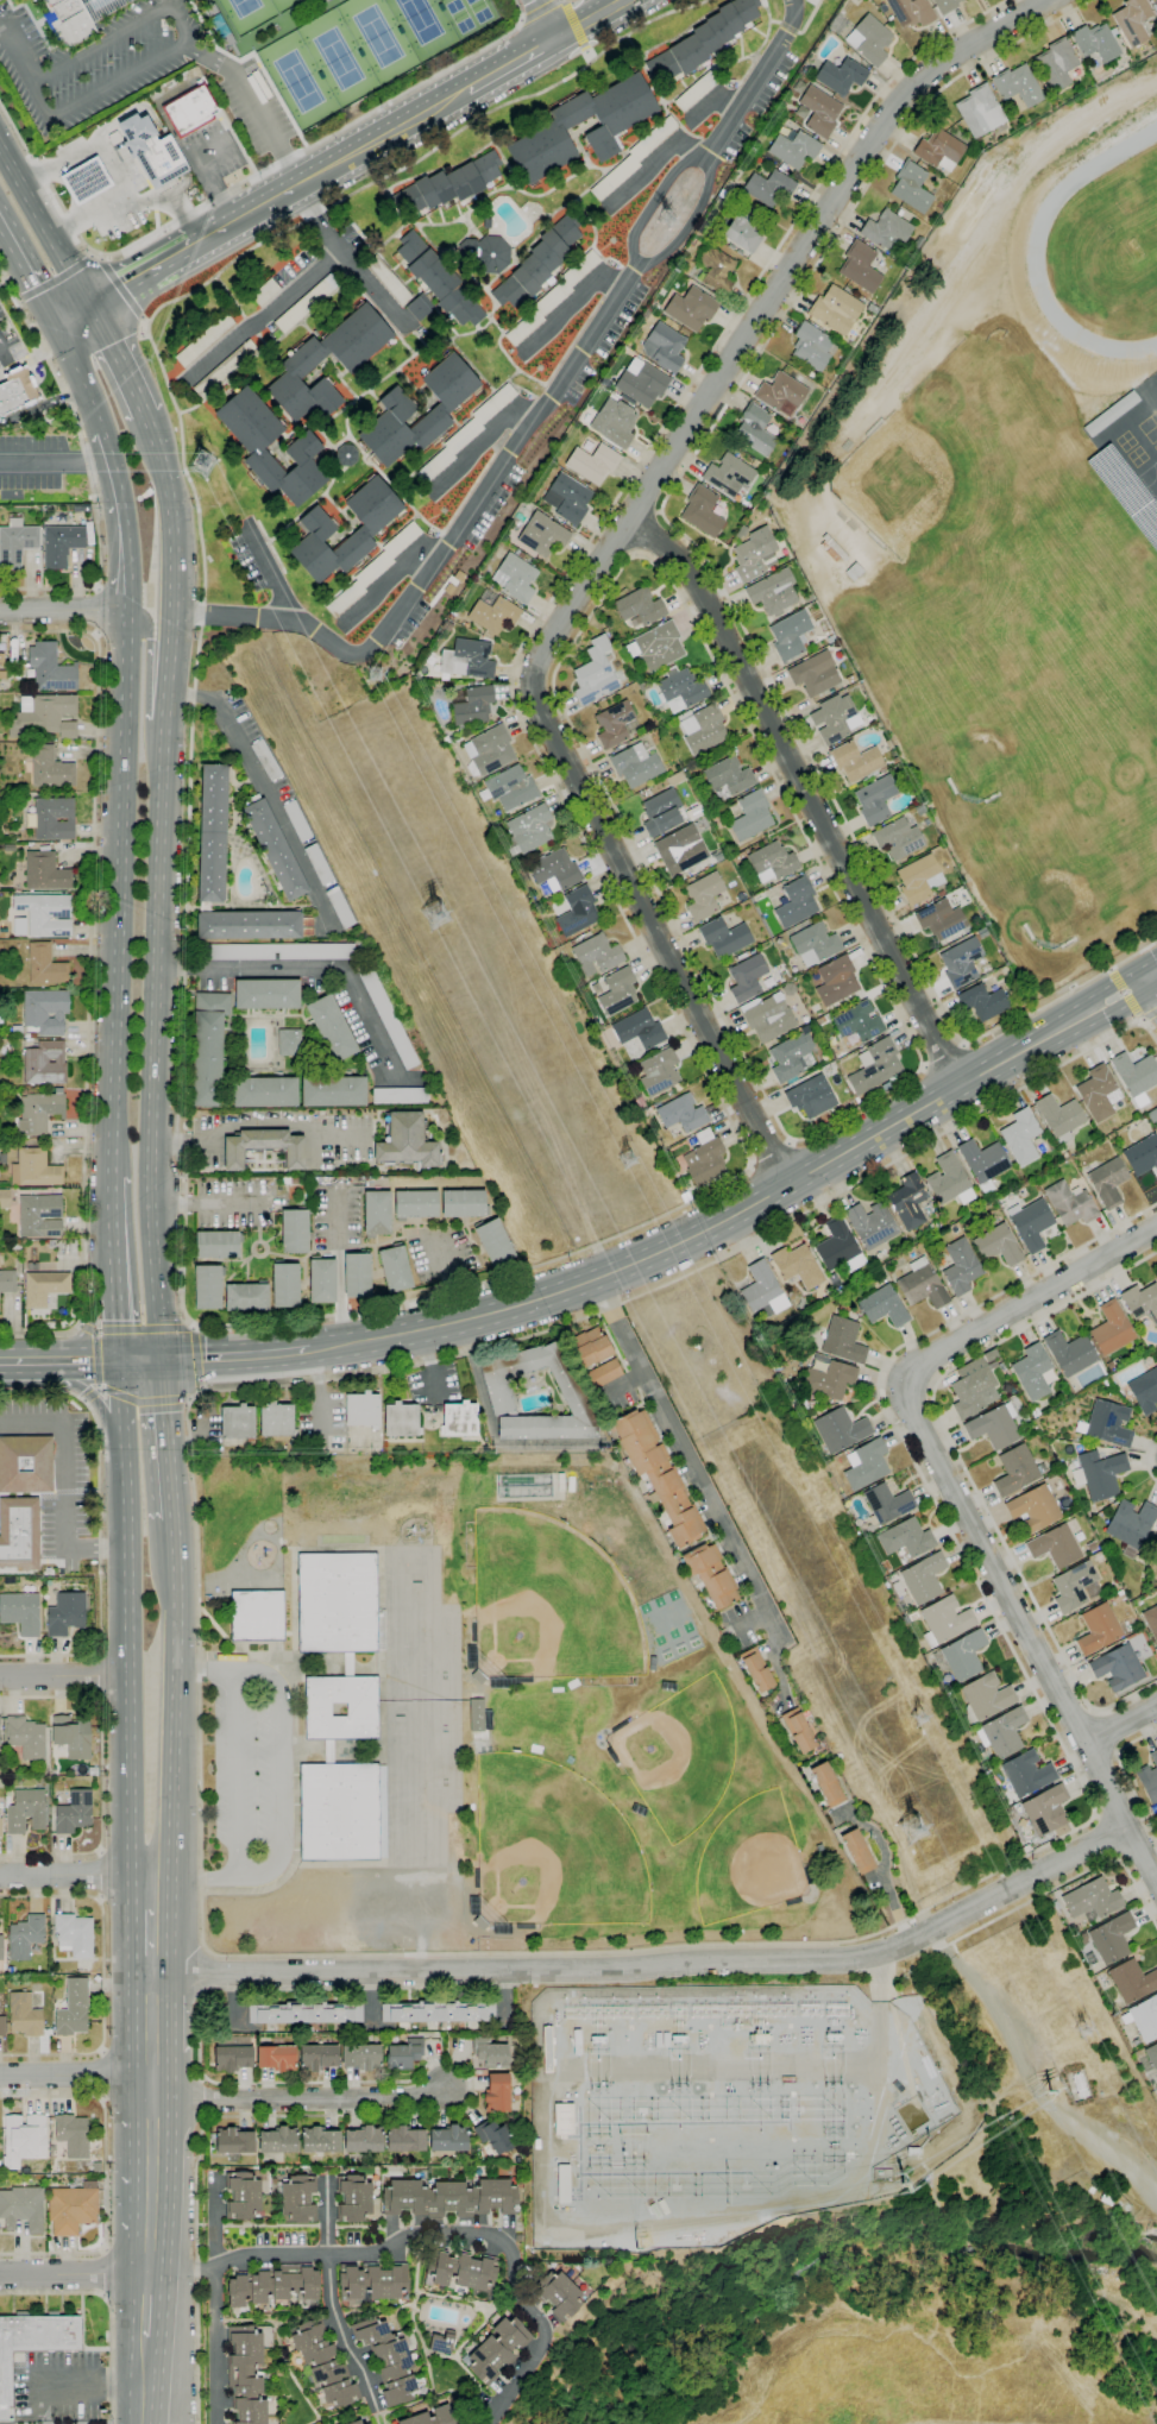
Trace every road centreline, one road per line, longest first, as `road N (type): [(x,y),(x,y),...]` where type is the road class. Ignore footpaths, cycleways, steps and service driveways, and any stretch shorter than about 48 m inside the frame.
road 1 (residential): [(1126,1827),(895,1947),(838,1960),(152,1973)]
road 2 (primary): [(162,1360),(152,1200),(156,970),(175,566),(169,490),(144,410)]
road 3 (primary): [(1143,981),(696,1235),(466,1318),(310,1349)]
road 4 (residential): [(1049,0),(951,56),(884,124),(540,651),(530,680)]
road 5 (residential): [(627,523),(683,561),(960,1087)]
road 6 (residential): [(893,1378),(1156,1884)]
road 7 (residential): [(530,680),(537,709),(787,1186)]
road 8 (residential): [(484,2423),(540,2342),(501,2239),(426,2231),(376,2253),(241,2255),(215,2268),(150,2269)]
road 9 (primary): [(127,613),(117,1176)]
road 10 (primary): [(120,1361),(132,1819),(150,1874)]
road 11 (residential): [(595,1274),(781,1635)]
road 12 (primary): [(150,1874),(172,1824),(174,1518)]
road 13 (residential): [(1156,1228),(893,1378)]
road 14 (residential): [(153,2099),(425,2096),(446,2085)]
road 15 (residential): [(377,2410),(332,2309),(328,2179)]
road 16 (secondary): [(288,189),(466,89)]
road 17 (primary): [(117,1176),(120,1361)]
road 18 (primary): [(102,432),(124,518),(127,613)]
road 19 (primary): [(93,304),(0,146)]
road 20 (primary): [(115,1203),(101,1297),(88,1329),(51,1362)]
road 21 (primary): [(153,2099),(150,2269)]
road 22 (primary): [(174,1518),(162,1360)]
road 23 (primary): [(164,758),(146,723),(146,629),(127,613)]
road 24 (residential): [(215,2268),(216,2423)]
road 25 (tertiary): [(152,2074),(0,2076)]
road 26 (residential): [(150,2269),(0,2274)]
road 27 (residential): [(150,1874),(0,1876)]
road 28 (primary): [(310,1349),(162,1360)]
road 29 (residential): [(127,1675),(0,1676)]
road 30 (tertiary): [(127,613),(0,613)]

